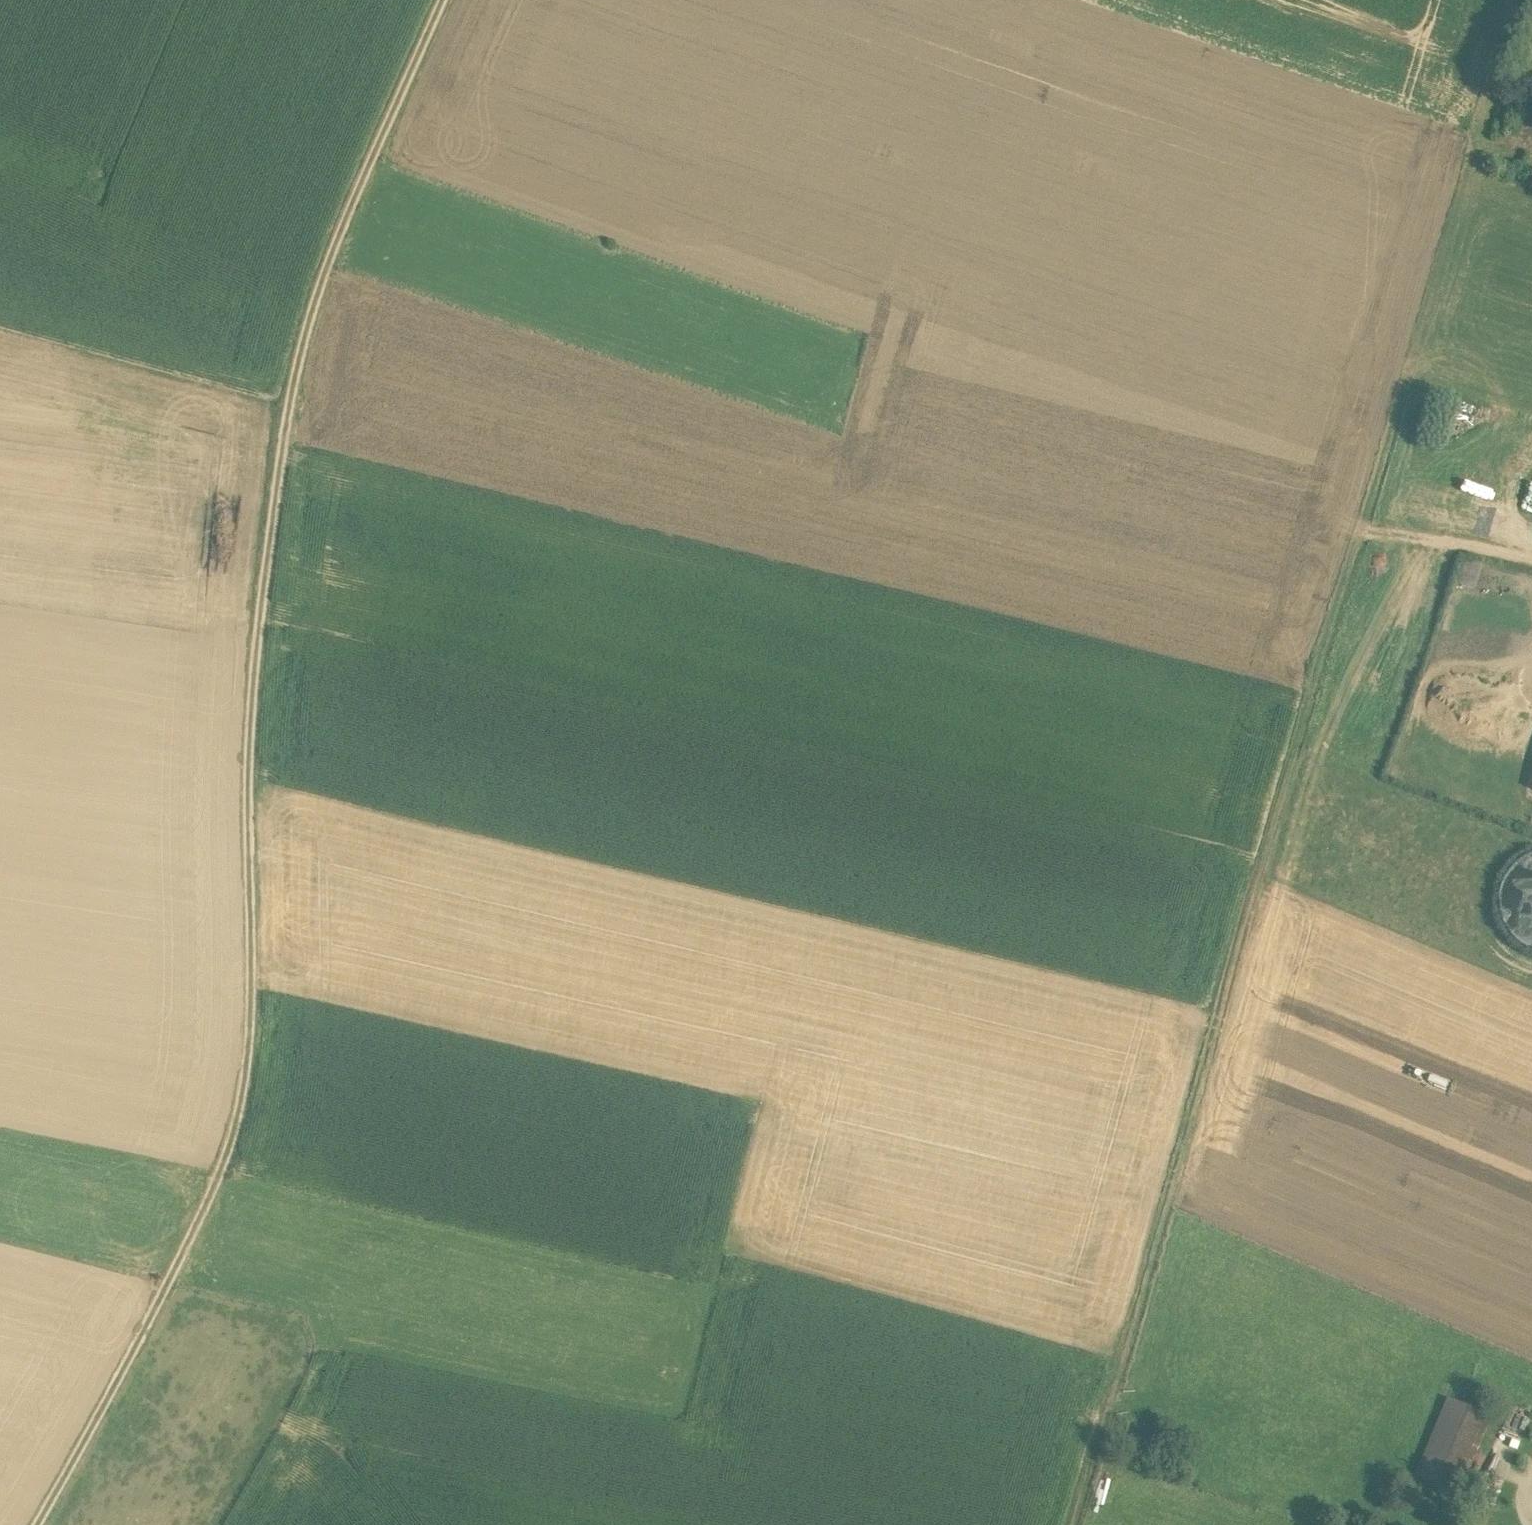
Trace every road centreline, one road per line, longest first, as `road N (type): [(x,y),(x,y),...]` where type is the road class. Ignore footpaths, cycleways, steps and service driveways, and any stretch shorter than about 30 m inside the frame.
road 1 (track): [(35,1524),(167,1295),(242,1104),(251,978),(247,805),(261,604),(294,386),(325,278),(444,0)]
road 2 (track): [(1516,0),(1068,1524)]

